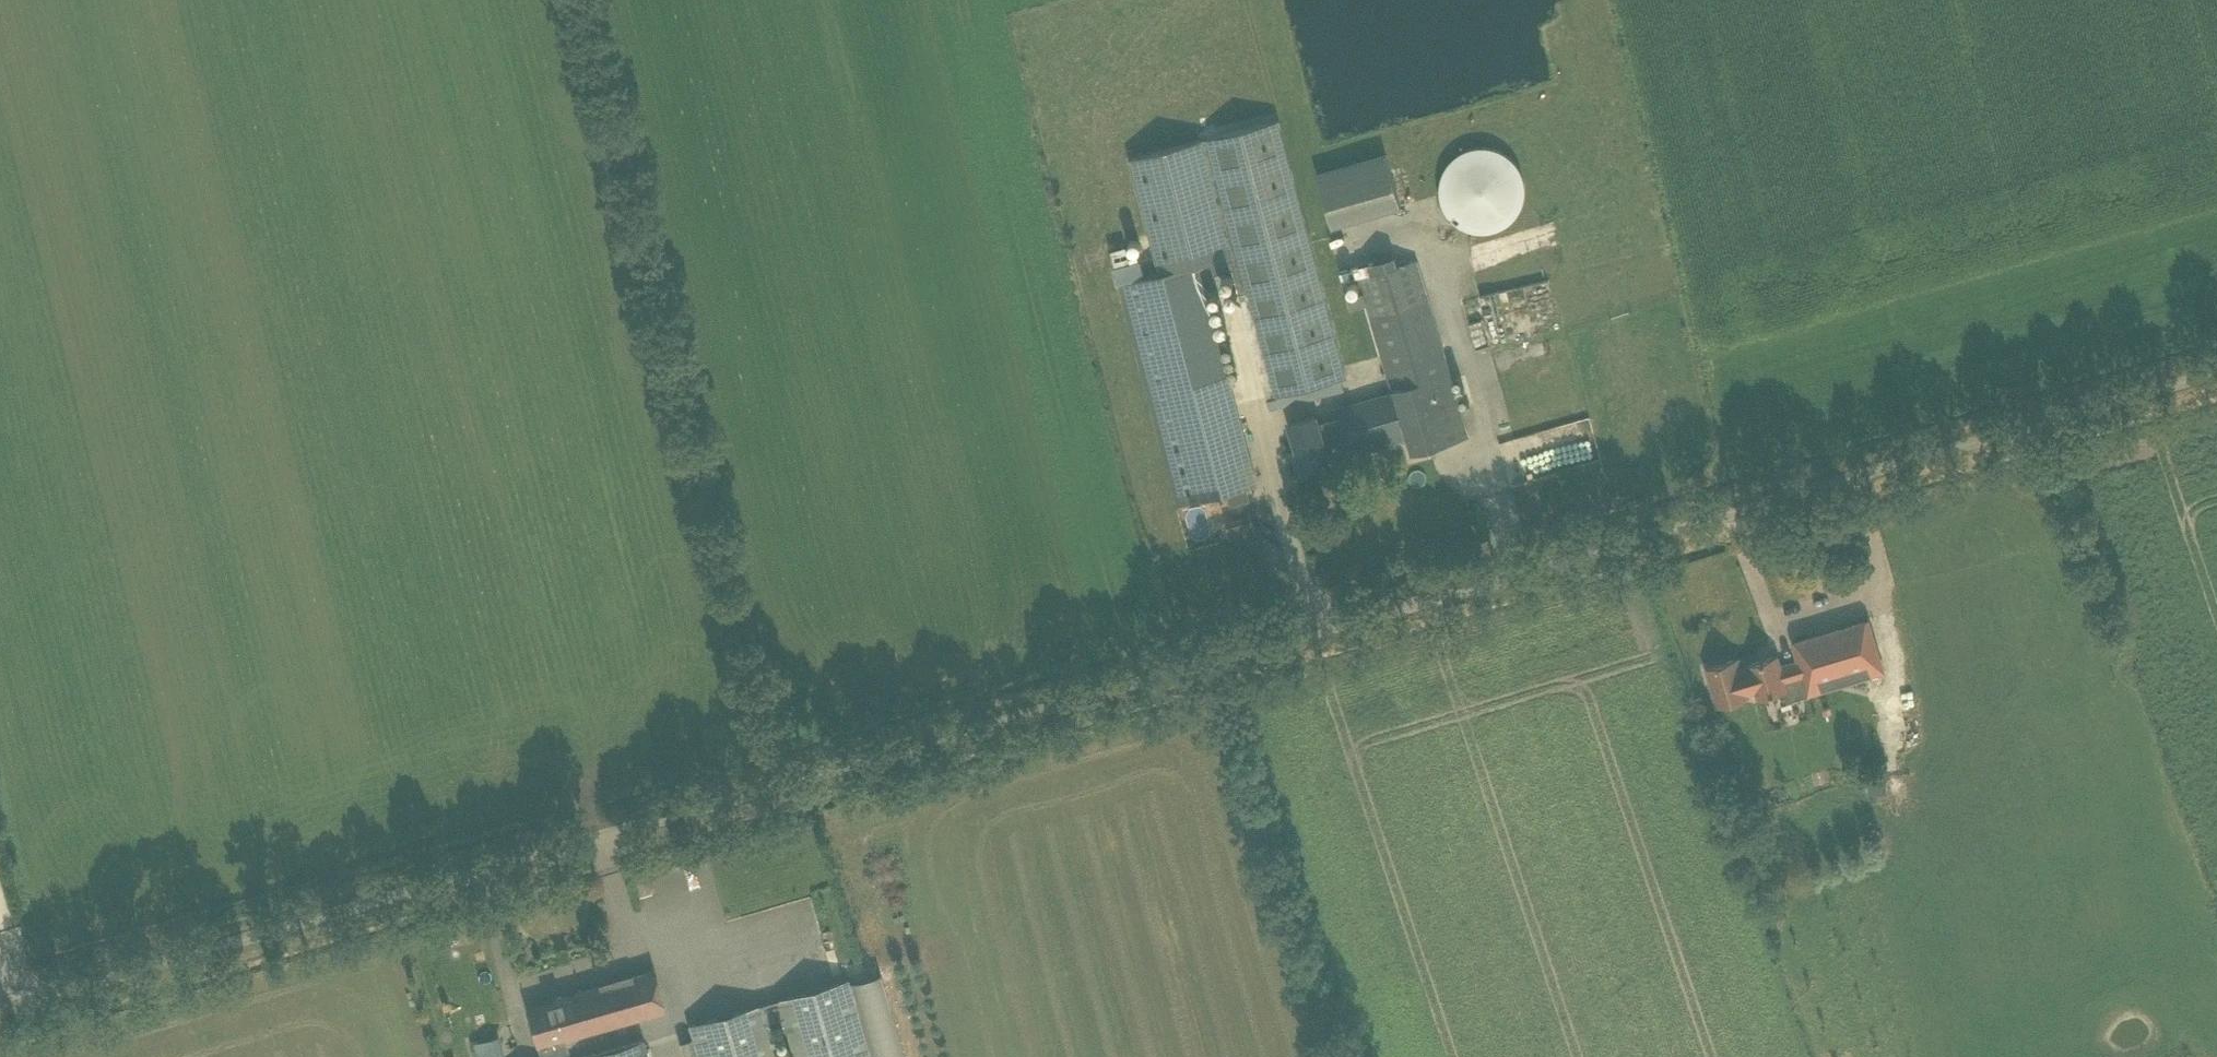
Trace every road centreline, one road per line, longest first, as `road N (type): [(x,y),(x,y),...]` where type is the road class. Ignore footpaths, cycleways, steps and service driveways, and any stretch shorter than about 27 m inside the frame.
road 1 (unclassified): [(0,1014),(1394,606),(2216,385)]

